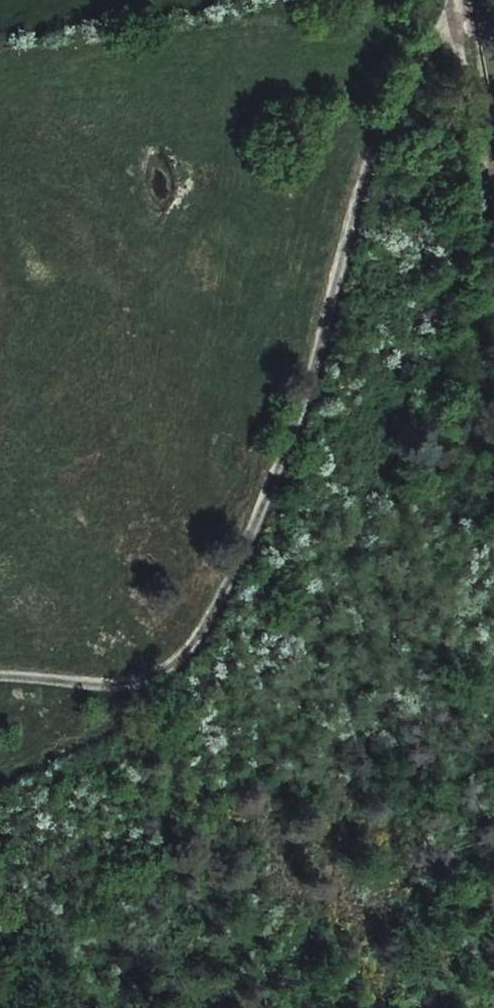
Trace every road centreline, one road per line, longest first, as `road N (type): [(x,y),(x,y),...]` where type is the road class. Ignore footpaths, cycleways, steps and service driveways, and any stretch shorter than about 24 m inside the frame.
road 1 (track): [(456,9),(382,148),(296,439),(188,659),(153,680),(112,685),(0,677)]
road 2 (unclassified): [(493,219),(454,0)]

